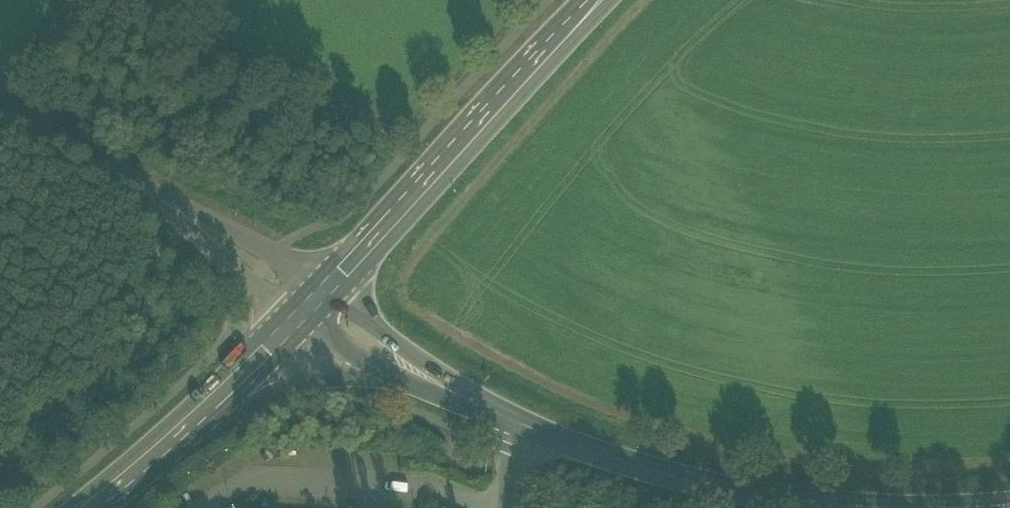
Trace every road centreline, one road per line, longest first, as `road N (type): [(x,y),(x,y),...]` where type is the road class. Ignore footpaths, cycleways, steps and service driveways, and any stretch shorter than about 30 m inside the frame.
road 1 (tertiary): [(873,507),(699,484),(609,459),(430,384)]
road 2 (secondary): [(310,310),(597,0)]
road 3 (residential): [(310,310),(137,180),(0,126)]
road 4 (secondary): [(174,447),(266,396),(323,380),(430,384)]
road 5 (secondary): [(174,447),(310,310)]
road 6 (tertiary): [(430,384),(310,310)]

